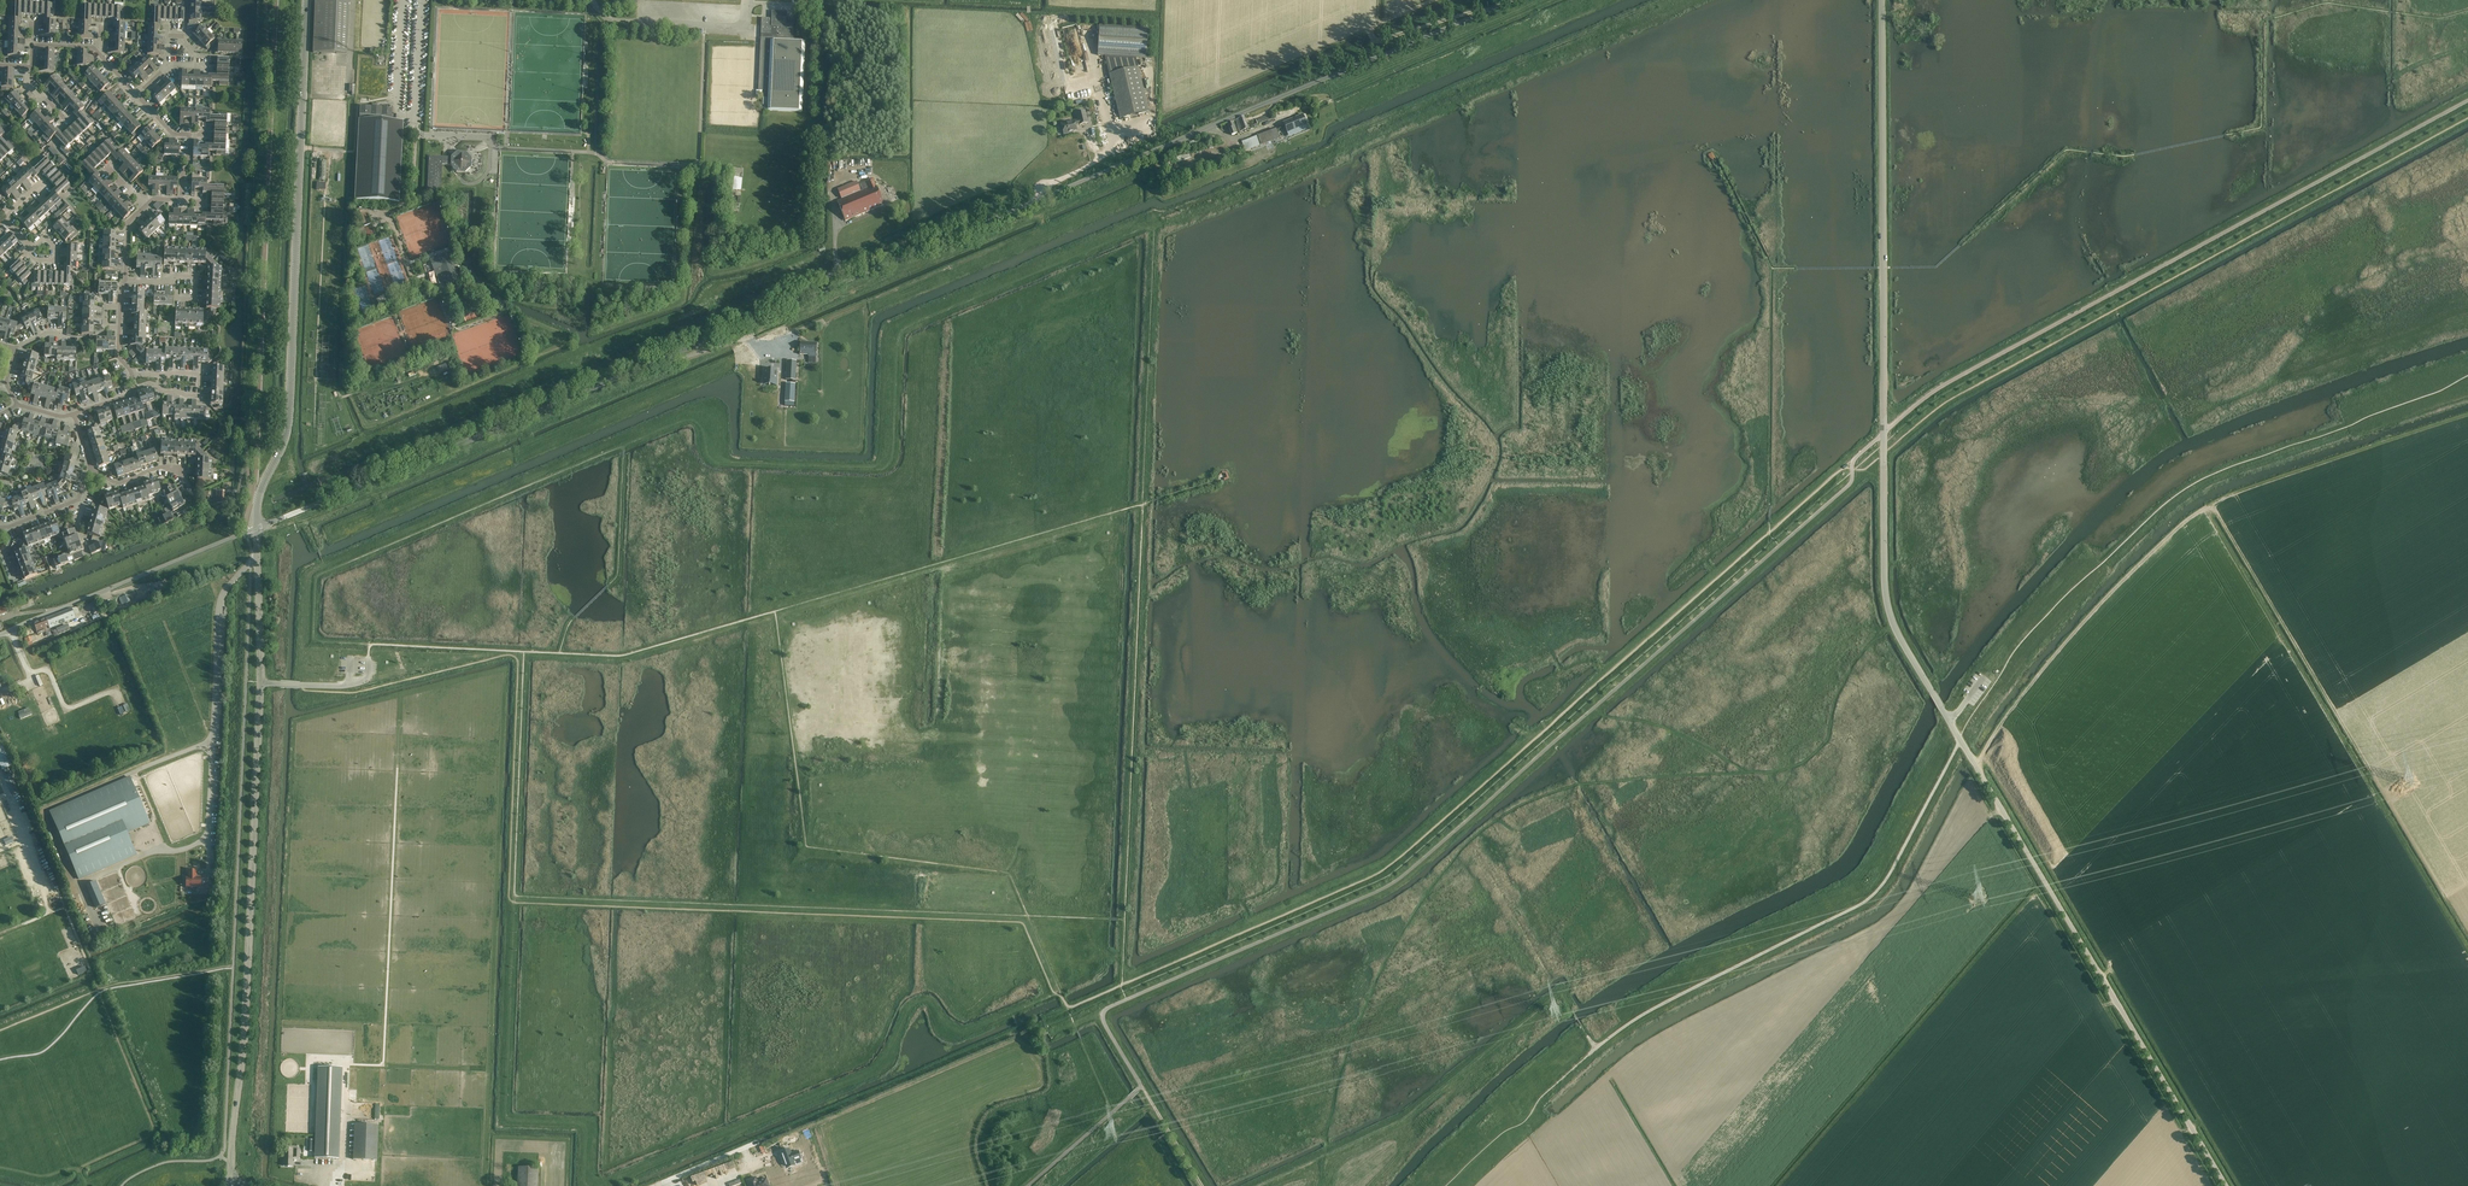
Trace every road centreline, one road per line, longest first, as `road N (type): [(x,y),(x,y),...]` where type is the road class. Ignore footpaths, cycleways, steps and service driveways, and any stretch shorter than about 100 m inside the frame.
road 1 (unclassified): [(257,528),(1512,0)]
road 2 (unclassified): [(2226,1185),(1890,618),(1883,580),(1882,0)]
road 3 (tertiary): [(229,1180),(245,1035),(261,667),(257,528)]
road 4 (tertiary): [(257,528),(260,492),(289,415),(307,0)]
road 5 (track): [(1596,1050),(1643,1015),(1870,899),(1960,739)]
road 6 (track): [(397,768),(383,1065),(345,1063)]
road 7 (unclassified): [(245,533),(0,634)]
road 8 (track): [(99,993),(0,776)]
road 9 (track): [(1432,0),(1368,26),(1368,39),(1483,12)]
road 10 (residential): [(132,374),(200,373),(199,396),(150,384),(135,389)]
road 11 (residential): [(200,508),(182,469),(163,467),(117,484),(90,469)]

